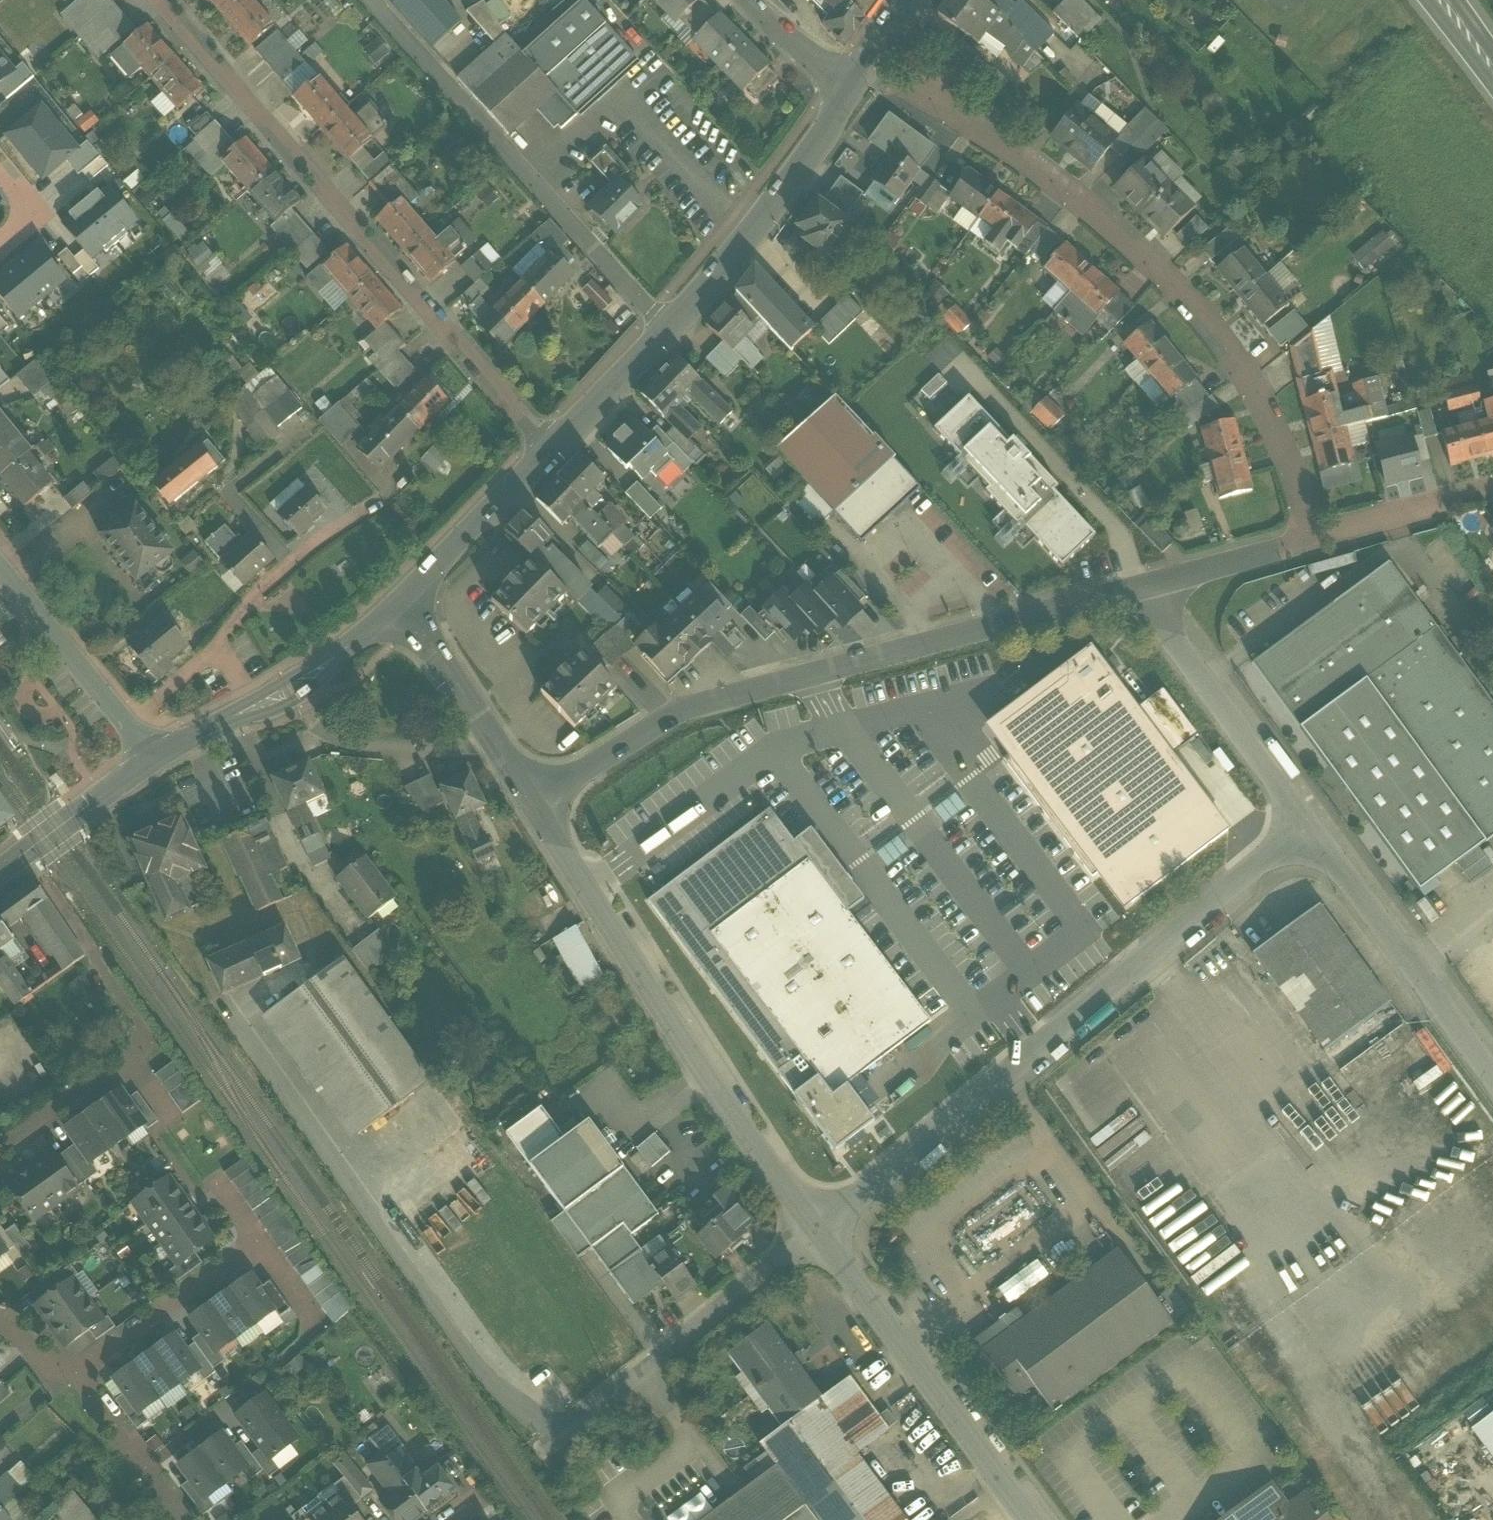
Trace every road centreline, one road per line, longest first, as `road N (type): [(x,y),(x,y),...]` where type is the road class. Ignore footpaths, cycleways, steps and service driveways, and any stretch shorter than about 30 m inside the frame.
road 1 (residential): [(1312,533),(1264,405),(1224,343),(1160,274),(1096,212),(1025,160),(867,67)]
road 2 (residential): [(533,798),(694,708),(1149,582)]
road 3 (unclassified): [(815,1231),(1310,823)]
road 4 (residential): [(554,448),(160,0)]
road 5 (unclassified): [(533,798),(609,928),(815,1231)]
road 6 (residential): [(667,331),(362,0)]
road 7 (unclassified): [(815,1231),(1032,1519)]
road 8 (unclassified): [(546,1447),(815,1231)]
road 9 (unclassified): [(1492,1066),(1310,823)]
road 10 (tertiary): [(848,96),(748,237),(667,331)]
road 11 (tertiary): [(399,602),(291,689),(155,760)]
road 12 (unclassified): [(1310,823),(1149,582)]
road 13 (residential): [(0,572),(155,760)]
road 14 (unclassified): [(399,602),(533,798)]
road 15 (residential): [(66,1379),(255,1245)]
road 16 (tertiary): [(554,448),(399,602)]
road 17 (tertiary): [(155,760),(0,871)]
road 18 (residential): [(66,1379),(111,1422),(187,1519)]
road 19 (residential): [(1312,533),(1492,490)]
road 20 (tertiary): [(667,331),(554,448)]
road 21 (residential): [(128,1059),(0,1152)]
road 22 (residential): [(848,96),(739,0)]
road 23 (residential): [(1149,582),(1284,542)]

